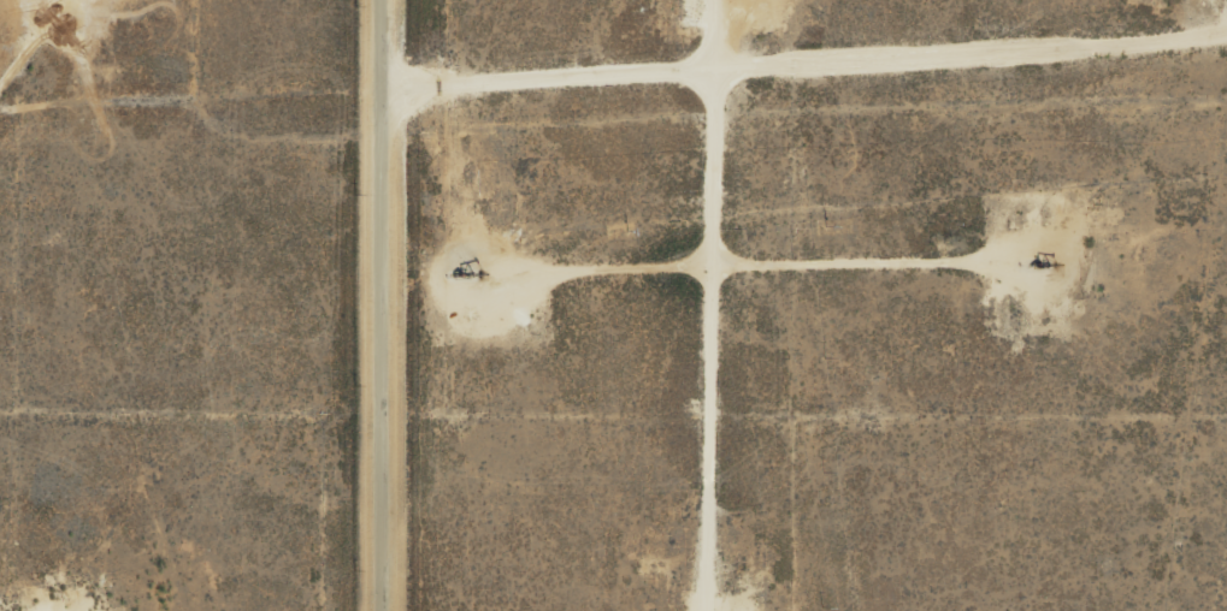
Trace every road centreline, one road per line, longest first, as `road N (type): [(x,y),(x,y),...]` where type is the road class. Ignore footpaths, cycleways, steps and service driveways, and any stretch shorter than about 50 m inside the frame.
road 1 (track): [(1226,28),(388,71)]
road 2 (residential): [(386,610),(388,0)]
road 3 (track): [(698,0),(698,610)]

